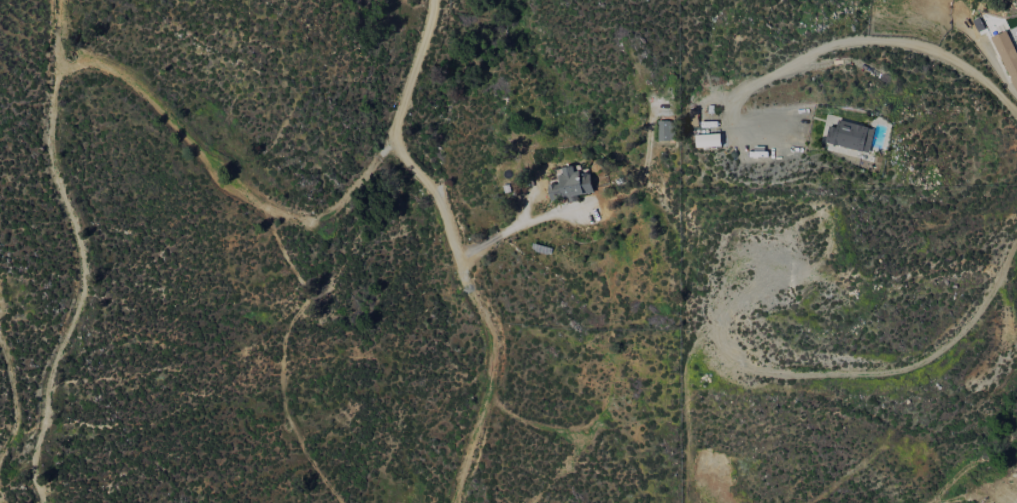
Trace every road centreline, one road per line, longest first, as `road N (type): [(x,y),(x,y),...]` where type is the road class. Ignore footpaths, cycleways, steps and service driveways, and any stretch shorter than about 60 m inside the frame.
road 1 (residential): [(60,0),(50,142),(87,267),(39,449),(46,502)]
road 2 (residential): [(434,0),(394,134)]

